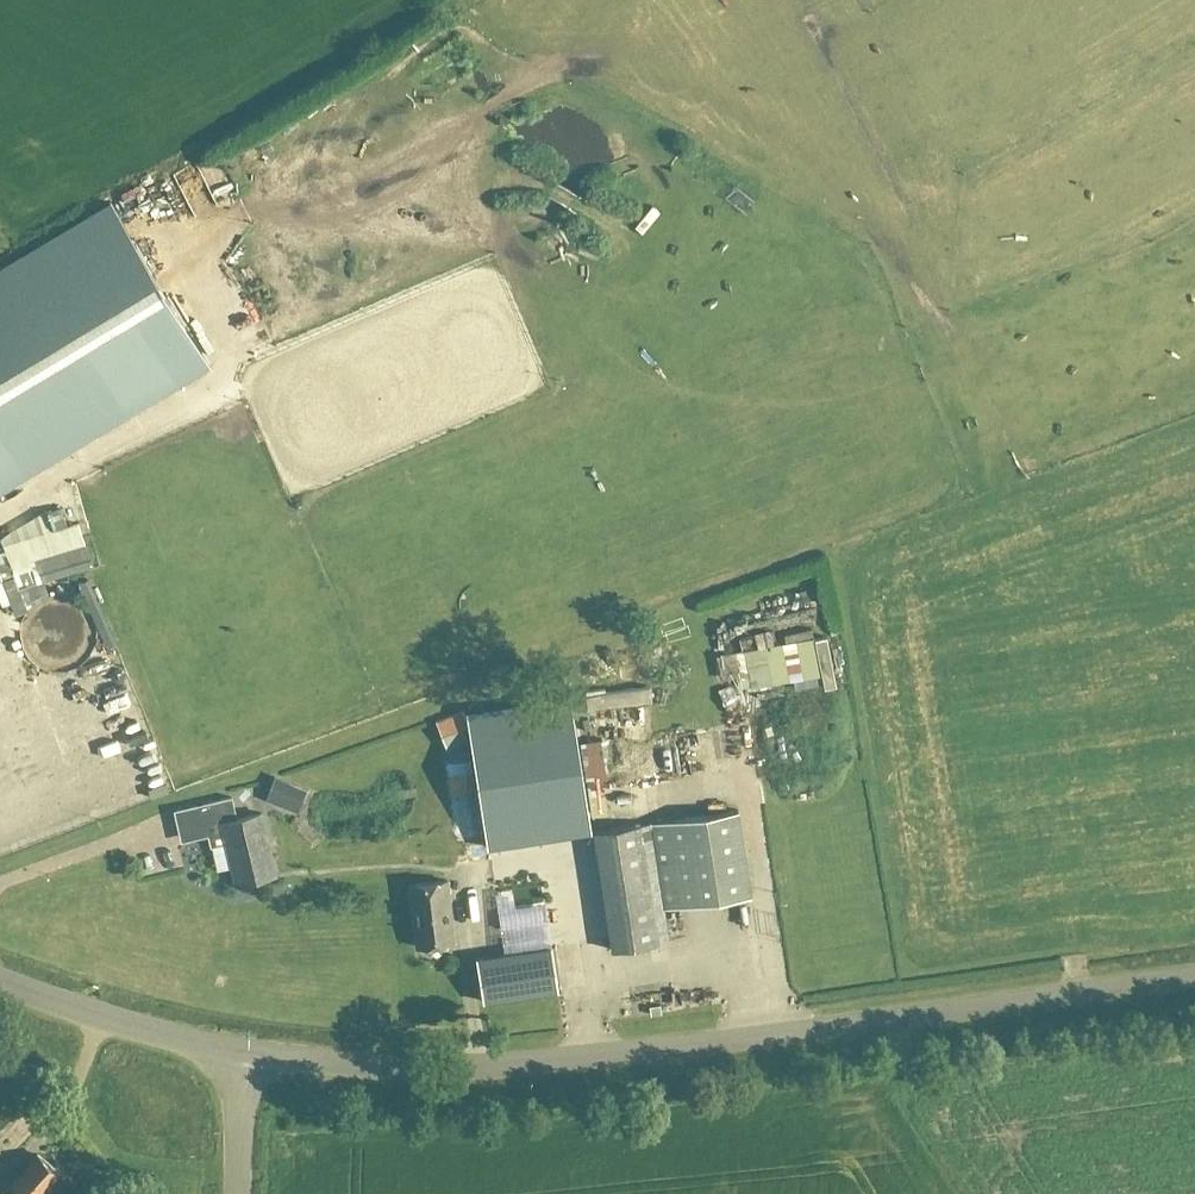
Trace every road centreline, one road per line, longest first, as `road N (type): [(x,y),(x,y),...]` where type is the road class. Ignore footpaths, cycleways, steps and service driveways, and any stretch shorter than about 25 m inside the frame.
road 1 (tertiary): [(242,1053),(371,1068),(503,1067),(1194,978)]
road 2 (tertiary): [(242,1053),(0,982)]
road 3 (tertiary): [(240,1193),(242,1053)]

